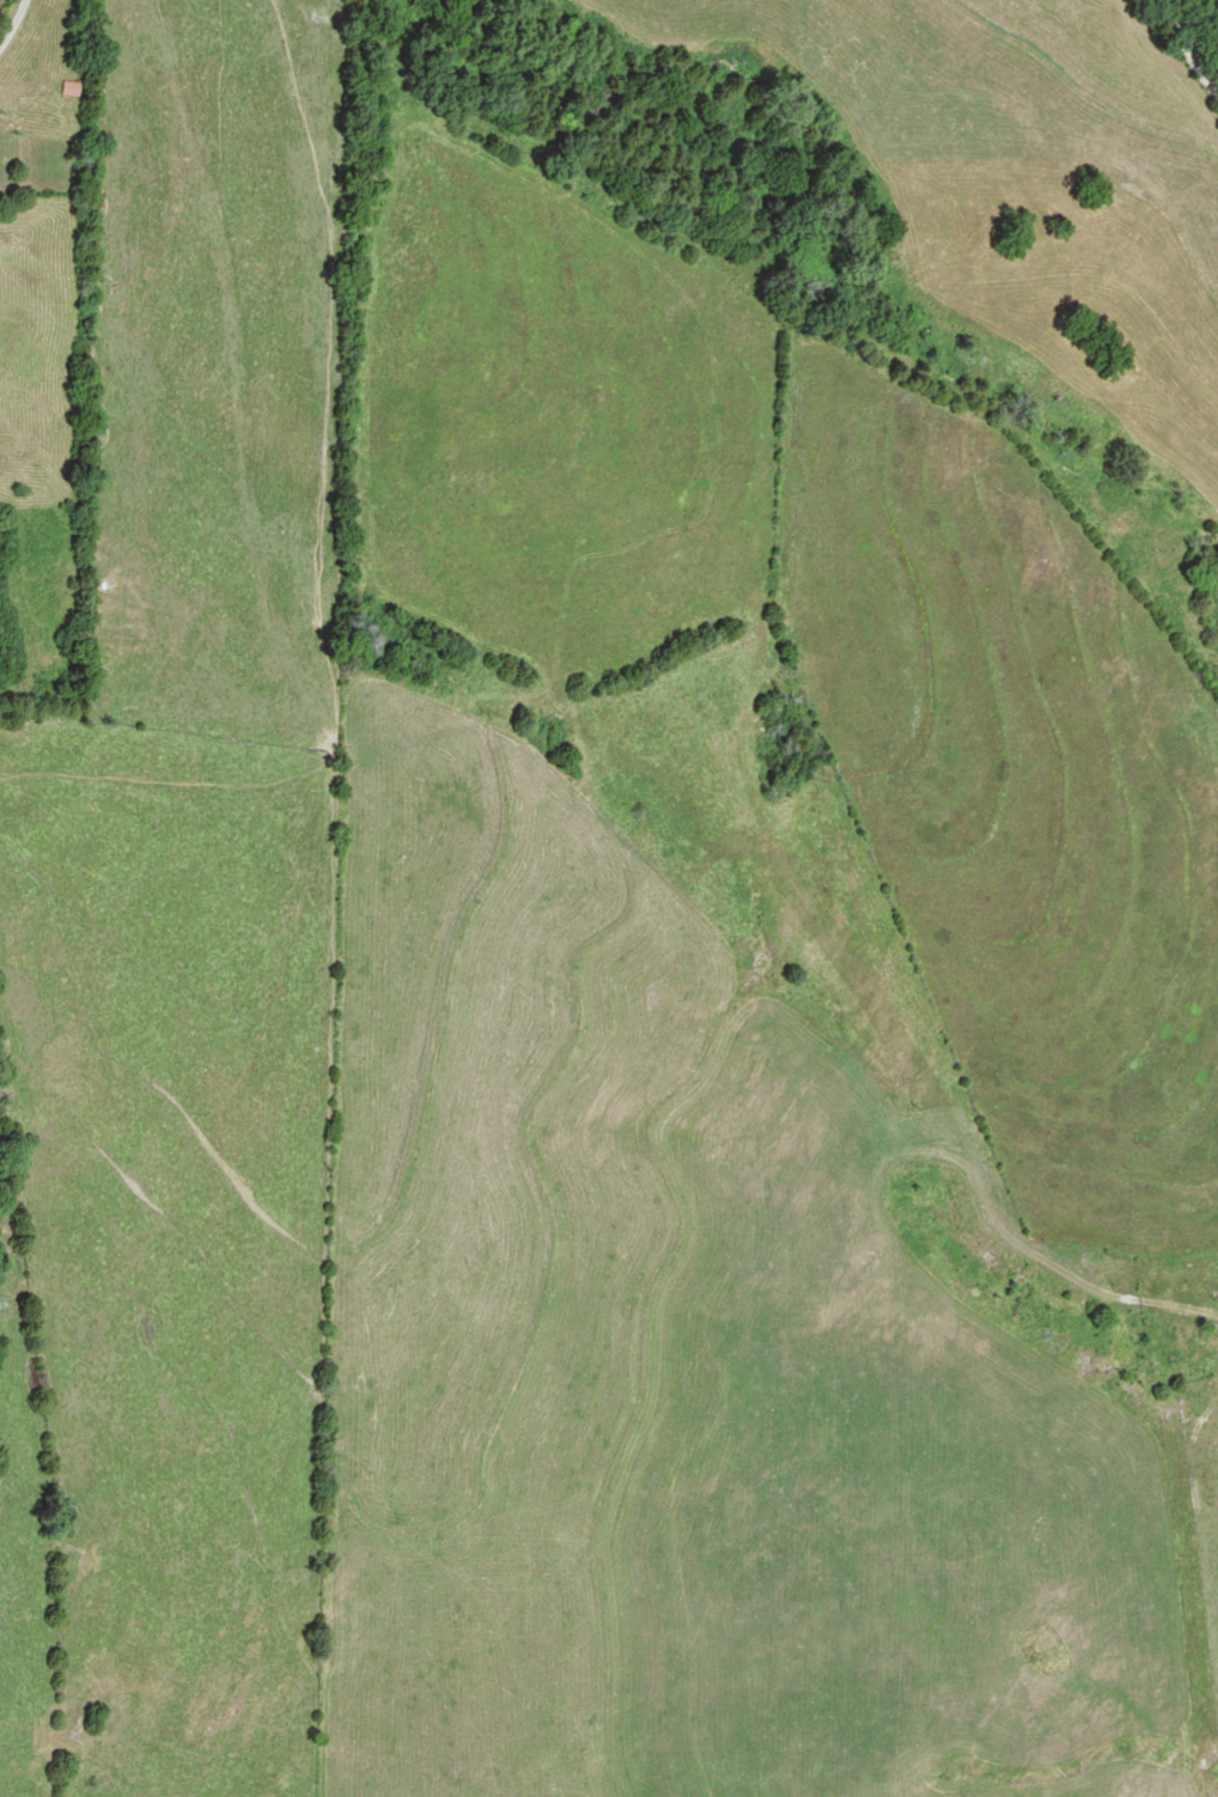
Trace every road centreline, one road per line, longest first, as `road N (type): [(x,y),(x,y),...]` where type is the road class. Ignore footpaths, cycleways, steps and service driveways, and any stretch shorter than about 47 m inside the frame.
road 1 (residential): [(1217,134),(1132,0)]

